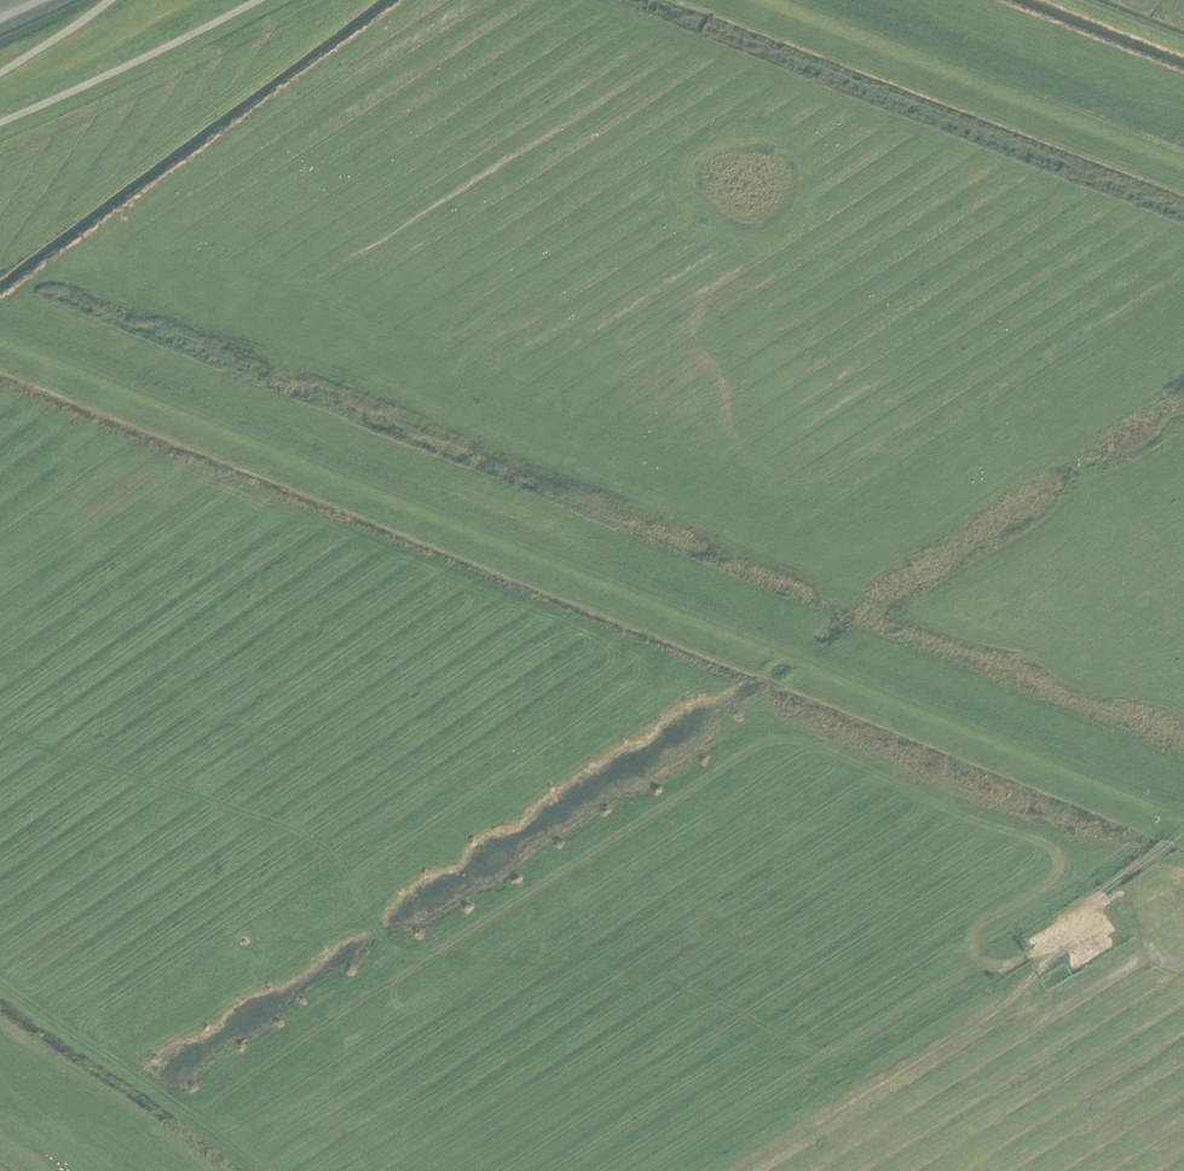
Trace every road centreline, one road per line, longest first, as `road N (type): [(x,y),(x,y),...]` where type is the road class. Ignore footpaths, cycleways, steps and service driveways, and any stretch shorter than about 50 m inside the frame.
road 1 (track): [(0,332),(1183,808)]
road 2 (track): [(802,0),(1183,148)]
road 3 (track): [(744,1170),(1039,984)]

